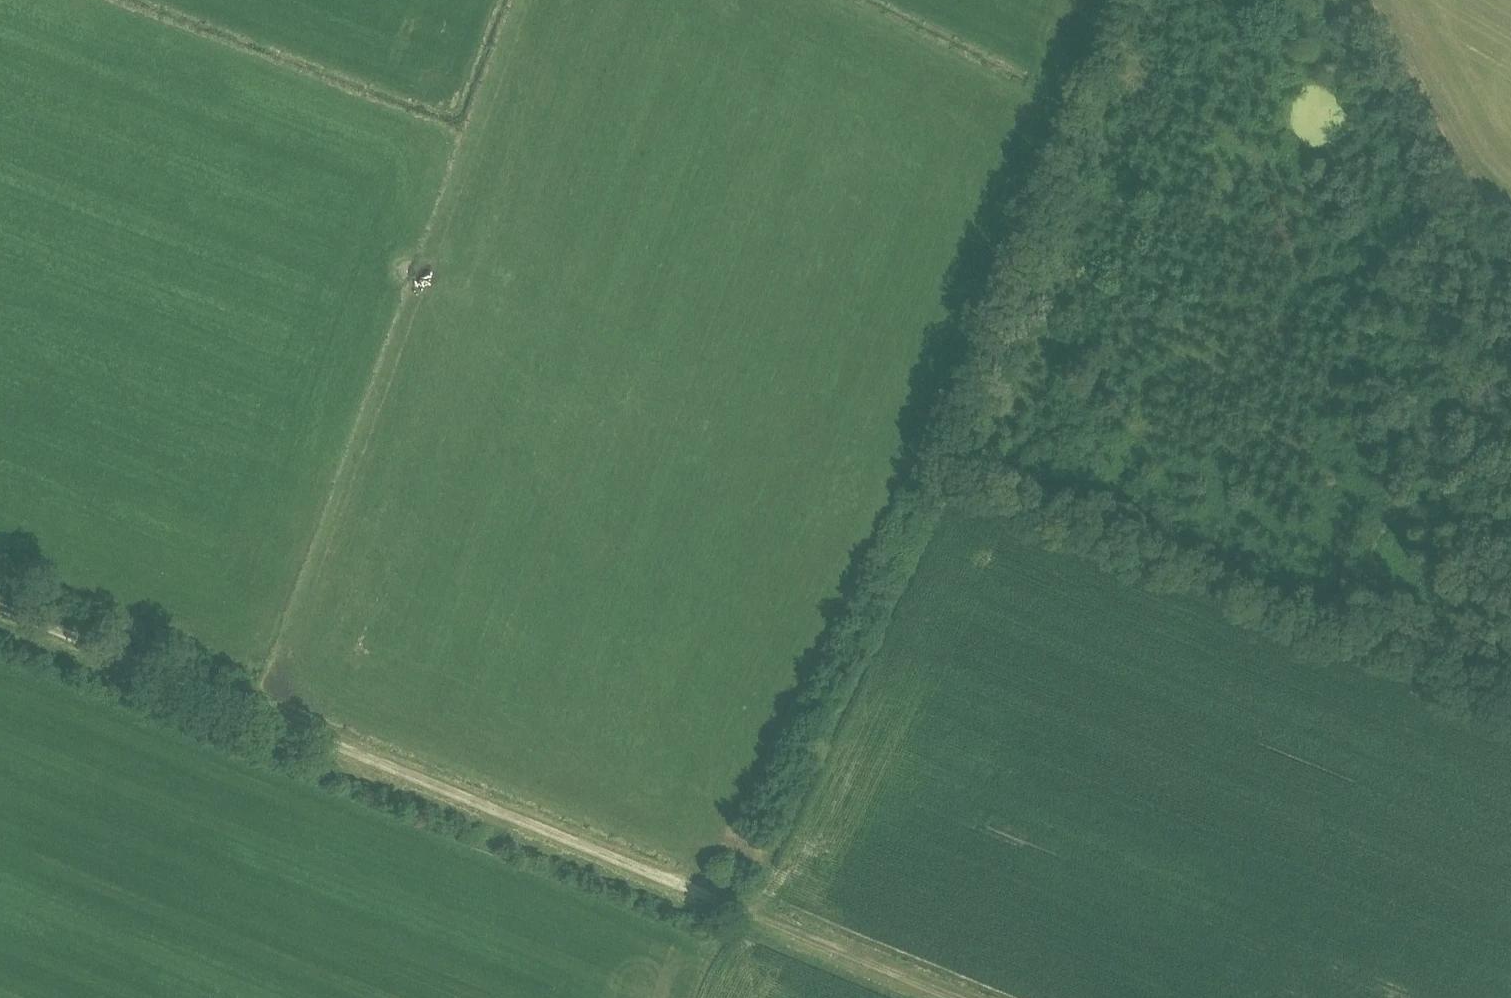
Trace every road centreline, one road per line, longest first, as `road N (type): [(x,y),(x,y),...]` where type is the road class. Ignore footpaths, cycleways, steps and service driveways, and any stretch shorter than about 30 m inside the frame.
road 1 (track): [(955,997),(0,609)]

